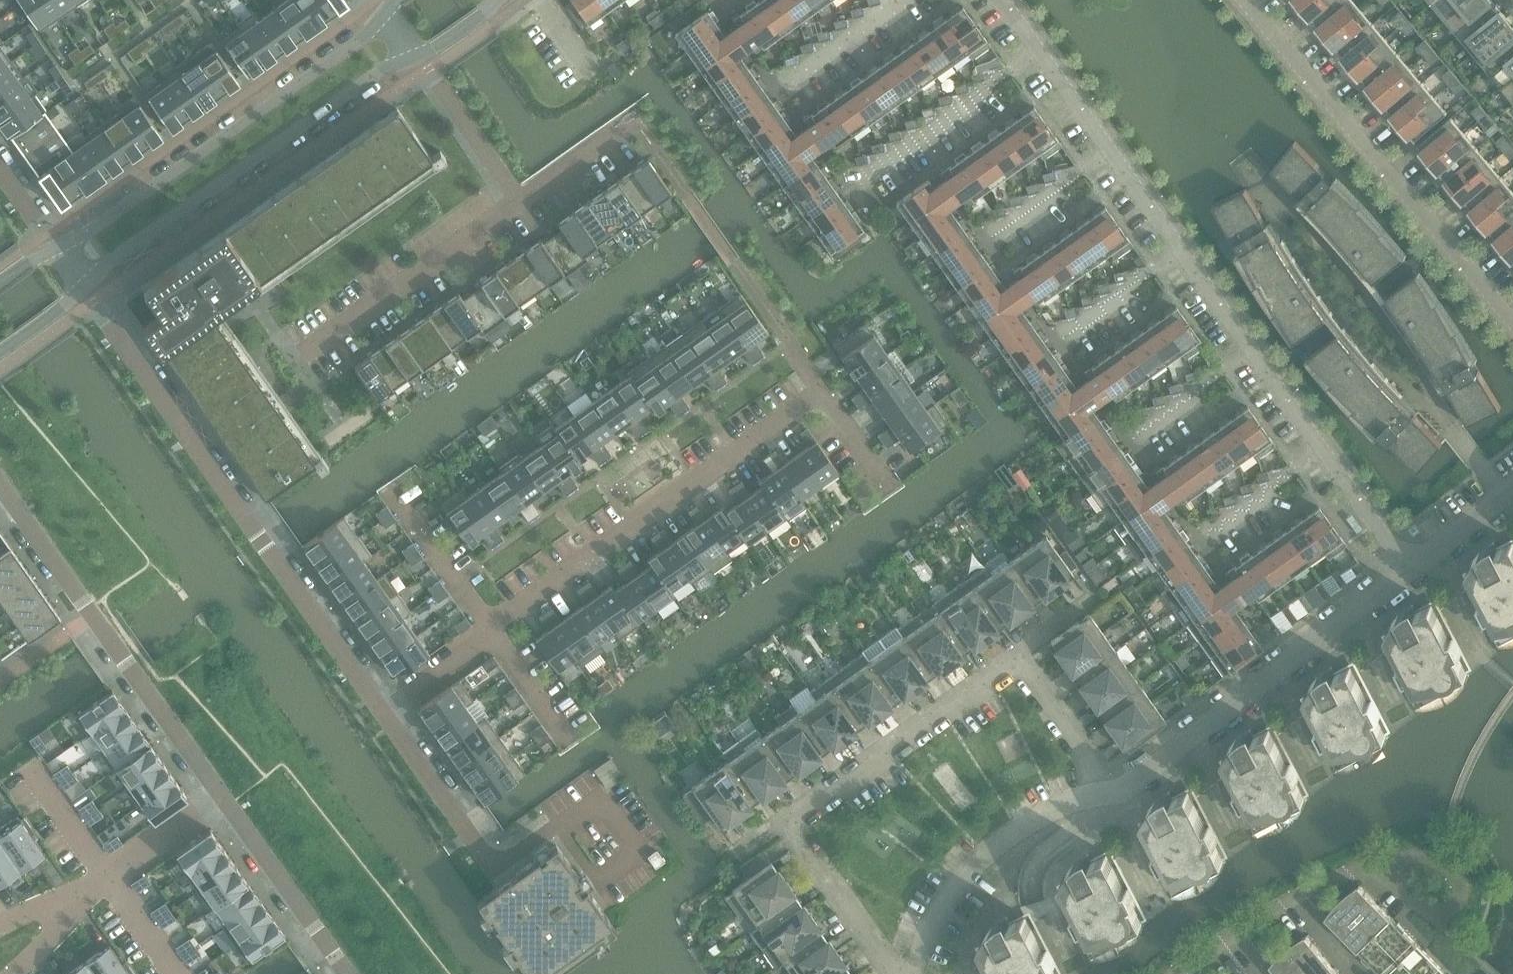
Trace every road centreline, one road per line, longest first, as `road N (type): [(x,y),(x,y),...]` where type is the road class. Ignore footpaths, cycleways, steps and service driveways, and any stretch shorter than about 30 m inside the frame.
road 1 (residential): [(895,486),(821,384),(491,622),(470,648),(381,712)]
road 2 (residential): [(1111,793),(1022,657),(791,821),(898,973)]
road 3 (residential): [(381,712),(83,286)]
road 4 (residential): [(1512,319),(1247,0)]
road 5 (tertiary): [(383,8),(361,40),(57,248)]
road 6 (tertiary): [(83,286),(410,54)]
road 7 (residential): [(1111,793),(1131,786),(1412,566)]
road 8 (residential): [(914,973),(935,923),(986,855),(1056,805),(1111,793)]
road 9 (residential): [(305,359),(518,209)]
road 10 (residential): [(851,192),(1044,53)]
road 11 (residential): [(94,615),(225,802)]
road 12 (residential): [(225,802),(346,973)]
road 13 (residential): [(490,868),(381,712)]
road 14 (residential): [(410,54),(518,209)]
road 15 (residential): [(518,209),(640,123)]
road 16 (residential): [(996,235),(1113,151)]
road 17 (residential): [(1327,450),(1412,566)]
road 18 (residential): [(28,765),(114,880)]
road 19 (residential): [(1213,537),(1327,450)]
road 20 (residential): [(1141,435),(1255,350)]
road 21 (residential): [(1072,336),(1185,253)]
road 22 (residential): [(94,615),(14,502)]
road 23 (residential): [(114,880),(225,802)]
road 24 (residential): [(19,973),(114,880)]
road 25 (residential): [(796,73),(898,0)]
road 26 (residential): [(1113,151),(1185,253)]
road 27 (residential): [(1255,350),(1327,450)]
road 28 (residential): [(114,880),(0,921)]

